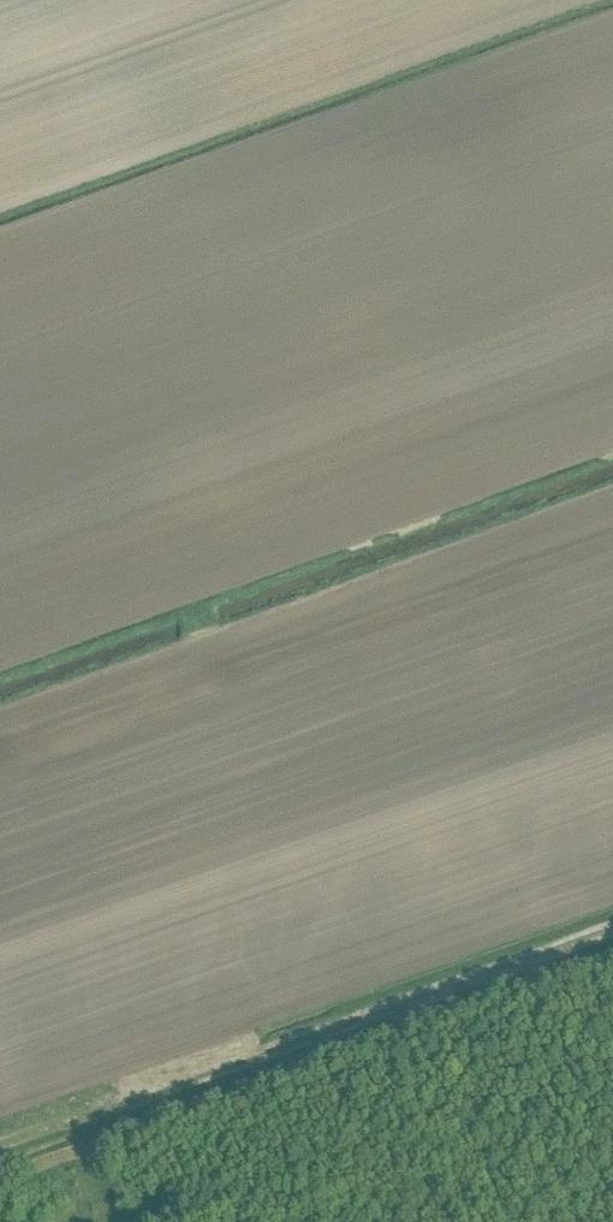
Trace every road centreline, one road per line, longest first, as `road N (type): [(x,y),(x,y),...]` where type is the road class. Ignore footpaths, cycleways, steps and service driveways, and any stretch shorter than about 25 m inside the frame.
road 1 (track): [(612,933),(0,1147)]

